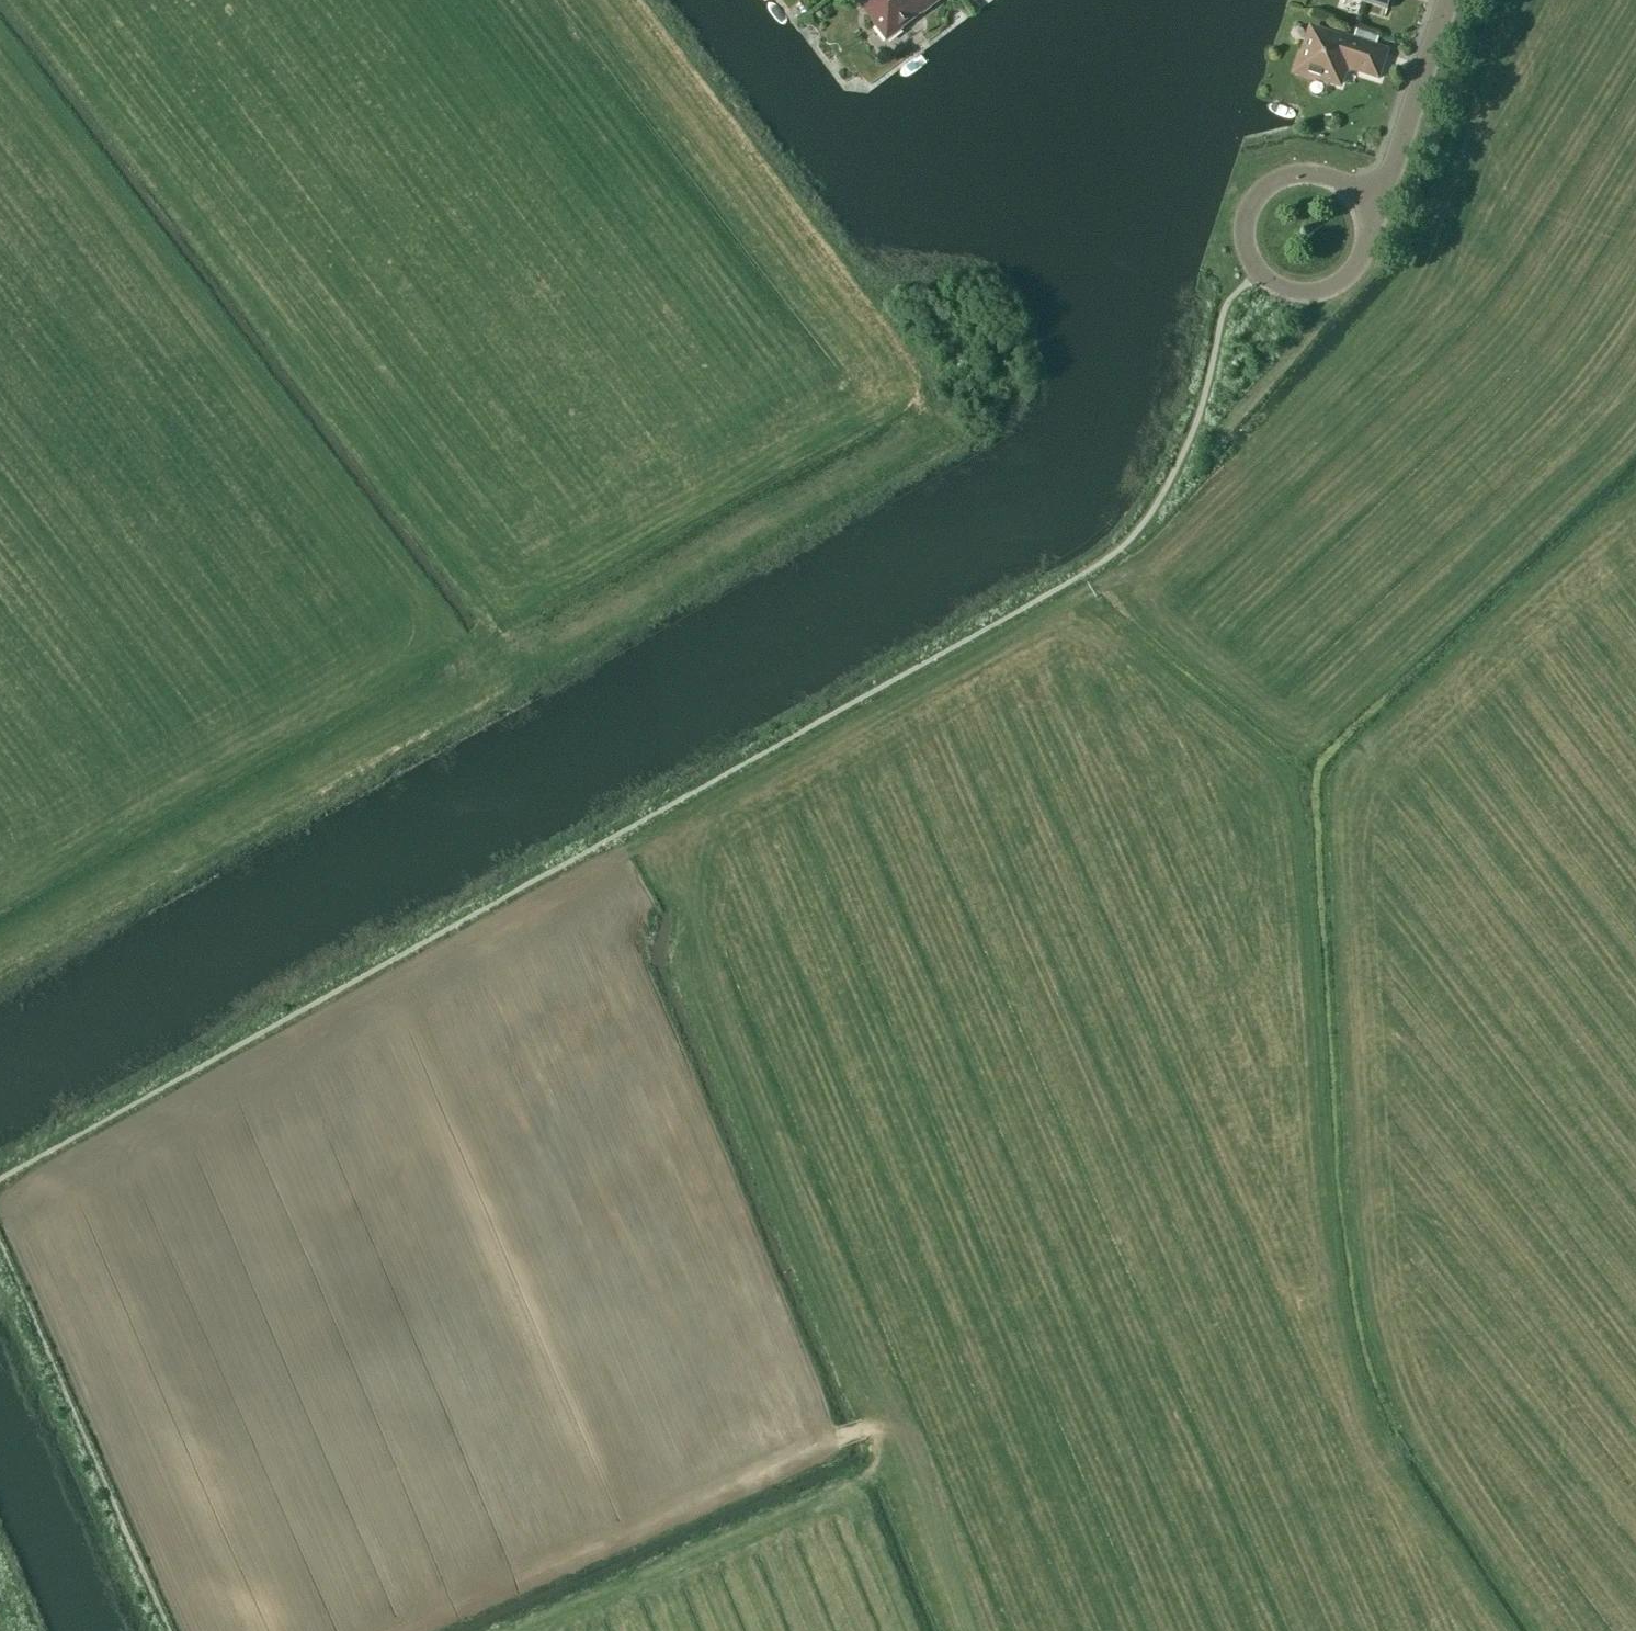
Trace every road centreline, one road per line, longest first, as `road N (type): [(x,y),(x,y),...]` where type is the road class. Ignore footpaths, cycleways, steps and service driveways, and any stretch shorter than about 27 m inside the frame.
road 1 (residential): [(1361,203),(1393,162),(1447,0)]
road 2 (residential): [(1361,203),(1326,173),(1280,175),(1247,207),(1245,253),(1256,274)]
road 3 (residential): [(1256,274),(1296,296),(1341,286),(1367,248),(1361,203)]

